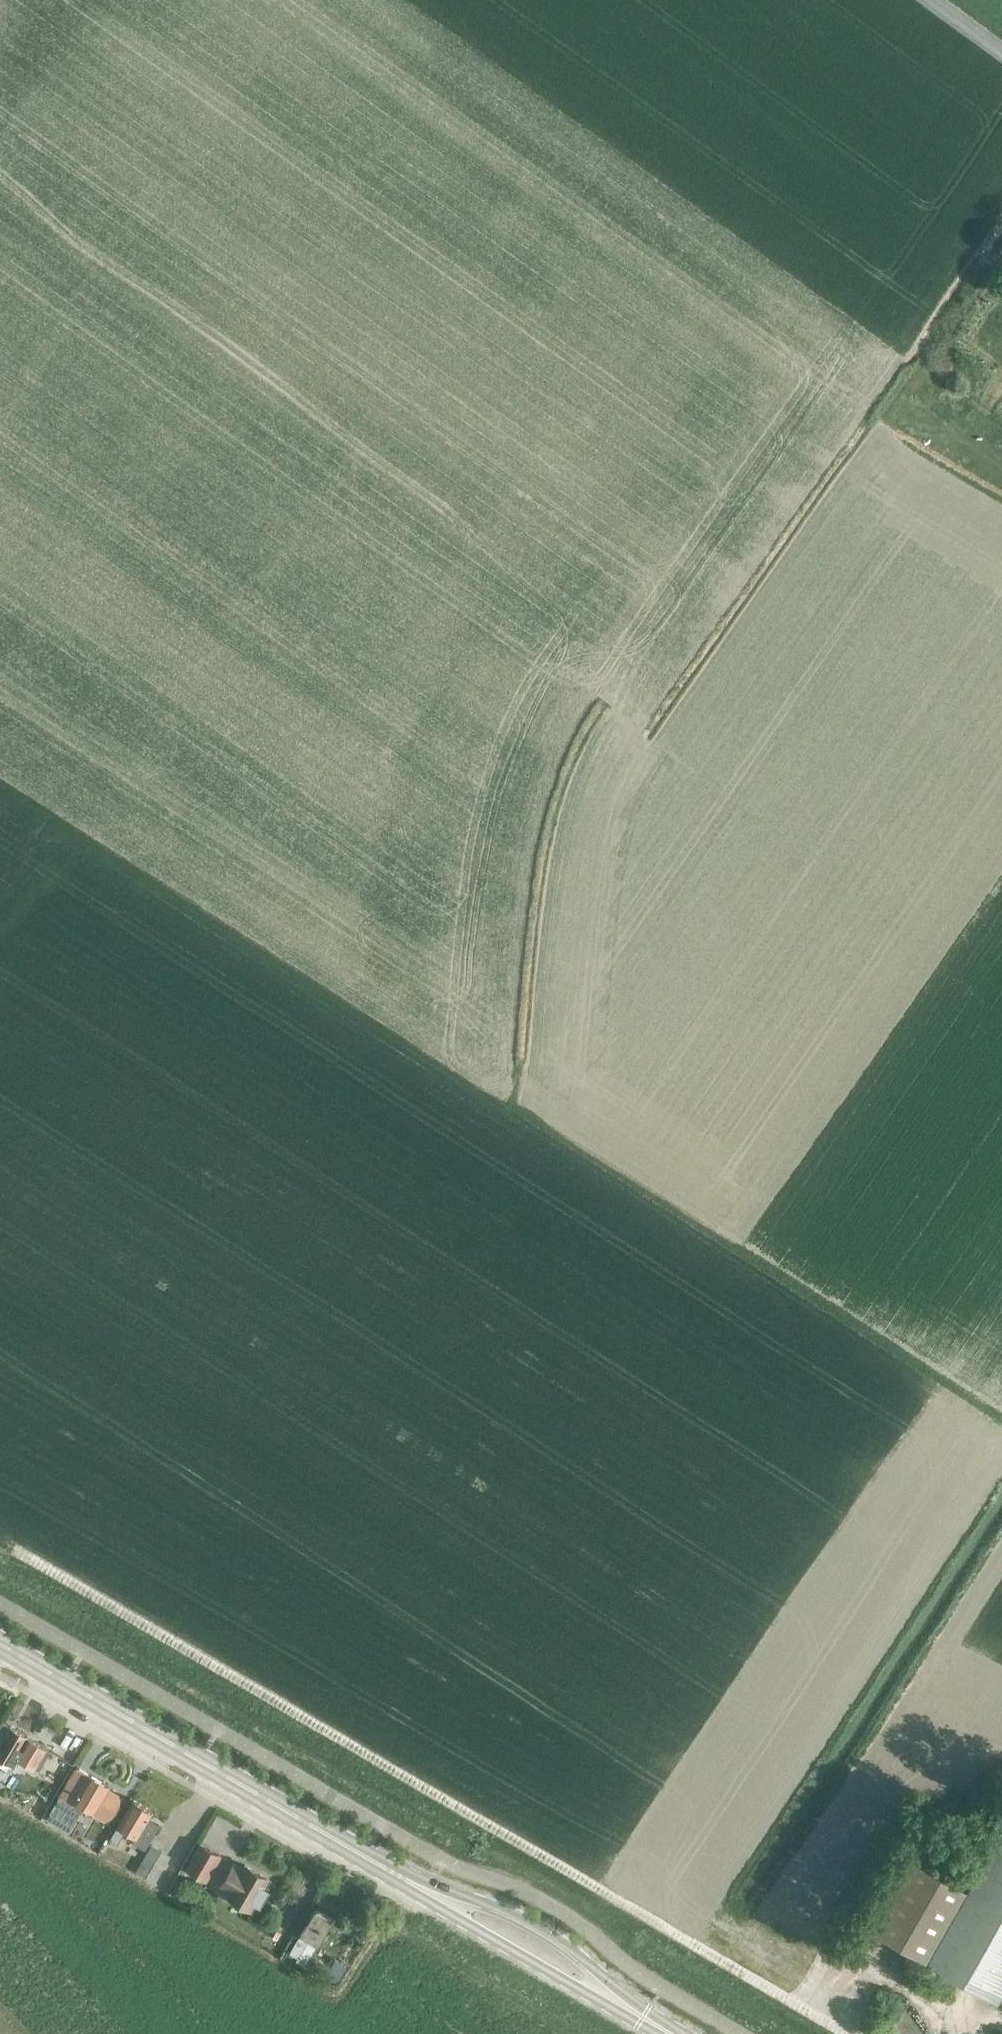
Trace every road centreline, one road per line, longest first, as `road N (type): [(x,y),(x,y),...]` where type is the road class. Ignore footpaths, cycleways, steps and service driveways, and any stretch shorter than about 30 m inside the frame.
road 1 (secondary): [(0,1645),(421,1889),(533,1943),(671,2033)]

